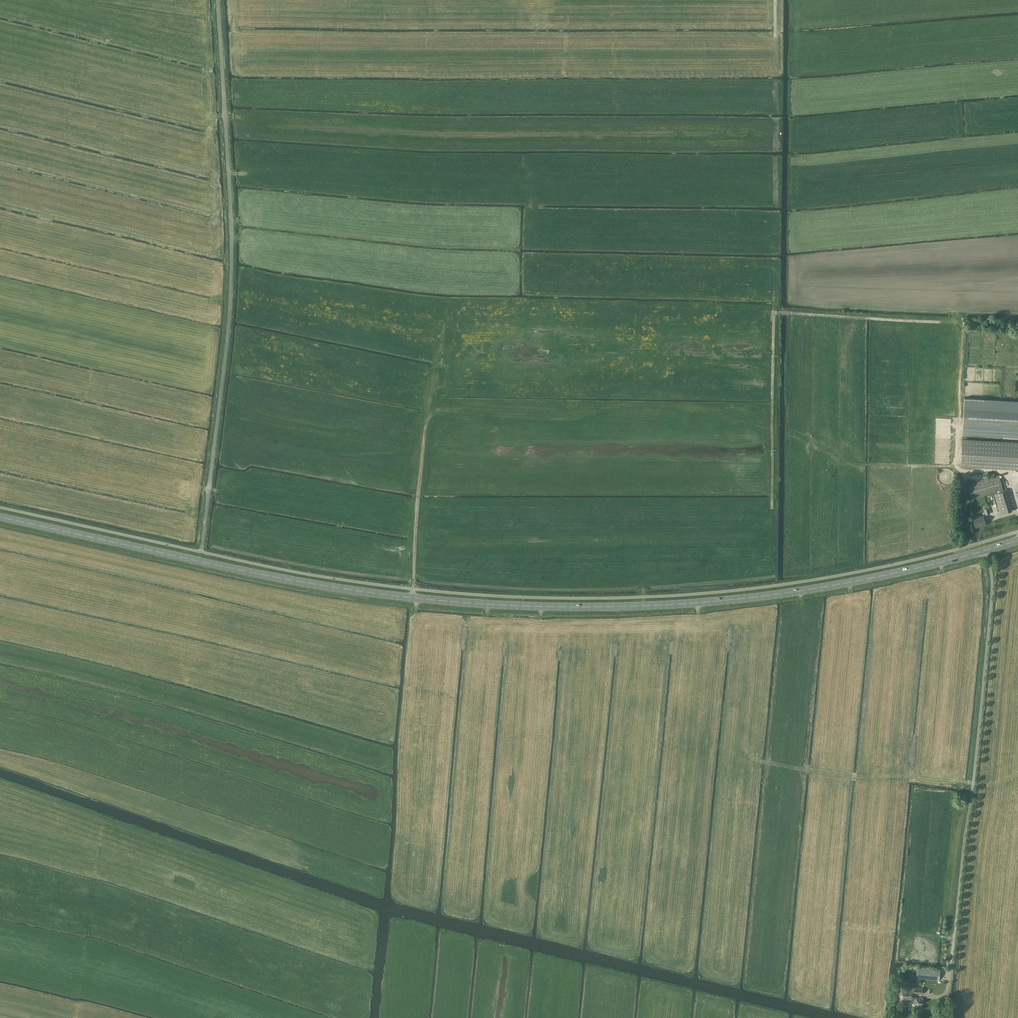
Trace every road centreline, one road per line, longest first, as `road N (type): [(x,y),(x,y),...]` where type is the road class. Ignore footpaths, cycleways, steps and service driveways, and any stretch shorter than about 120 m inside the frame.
road 1 (secondary): [(196,561),(411,598),(626,607),(863,580),(1017,541)]
road 2 (track): [(772,509),(773,312),(958,324),(957,466),(1003,472),(1013,494)]
road 3 (unclassified): [(200,552),(230,315),(217,0)]
road 4 (secondary): [(196,561),(0,517)]
road 5 (track): [(425,425),(411,598)]

